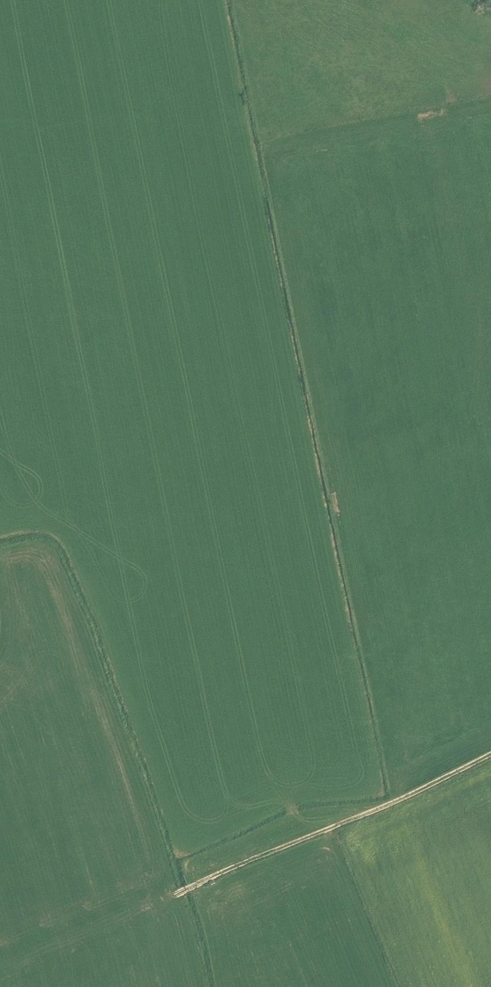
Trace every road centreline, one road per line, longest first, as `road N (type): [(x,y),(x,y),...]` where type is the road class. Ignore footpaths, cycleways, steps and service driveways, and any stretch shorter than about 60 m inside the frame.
road 1 (track): [(157,903),(490,753)]

